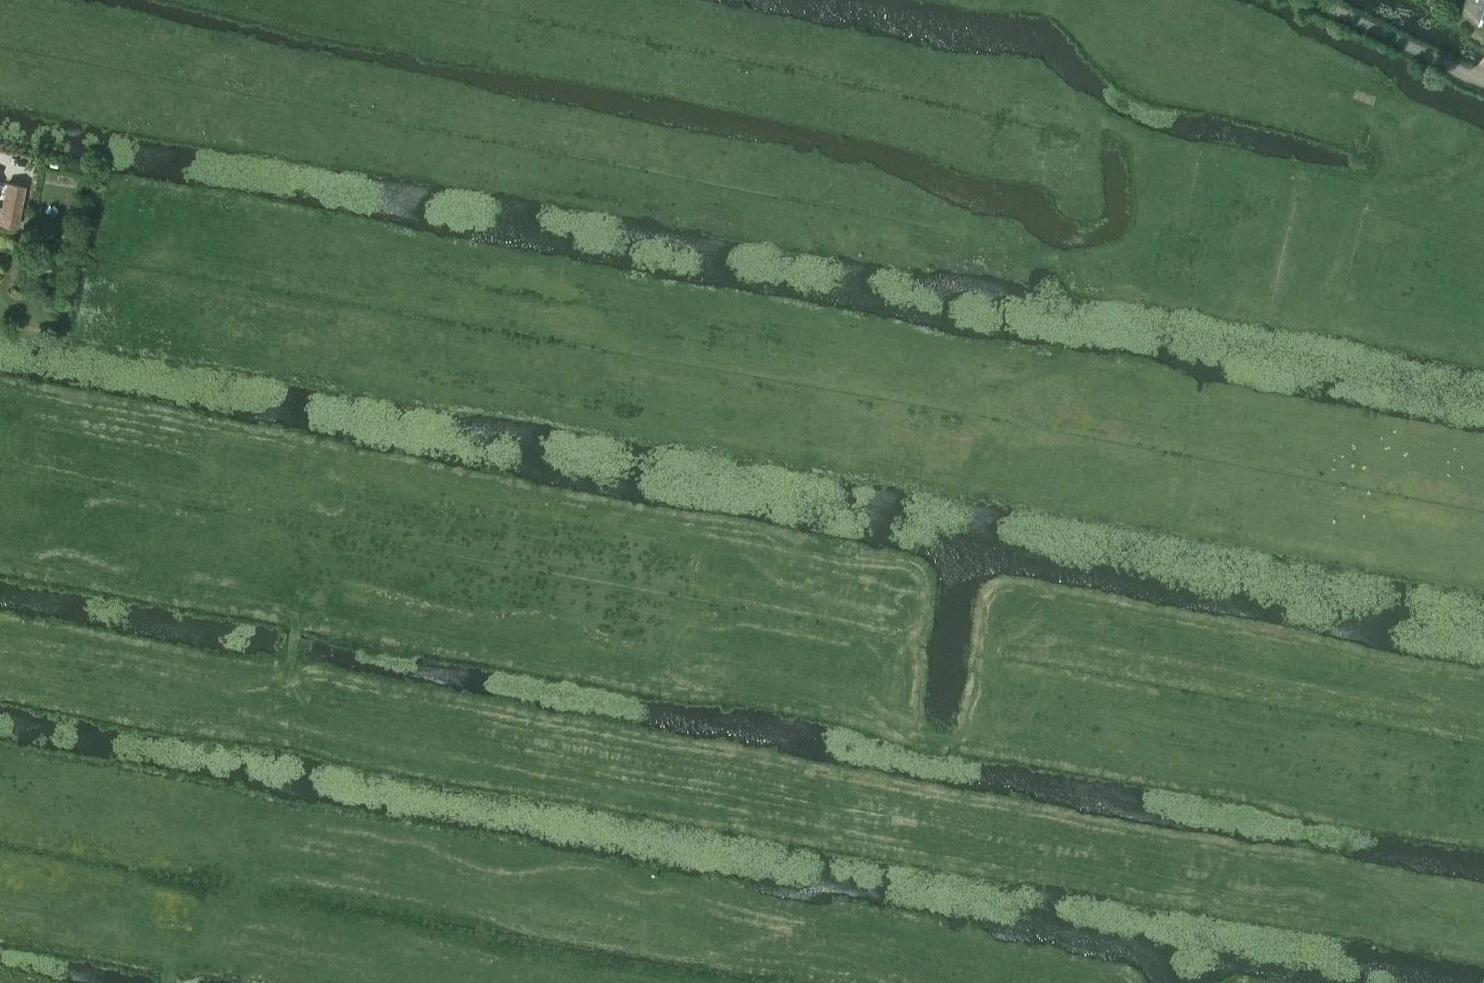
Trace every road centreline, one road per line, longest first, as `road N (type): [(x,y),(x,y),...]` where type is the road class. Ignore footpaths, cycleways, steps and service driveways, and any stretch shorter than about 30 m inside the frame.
road 1 (unclassified): [(1311,0),(1483,84)]

